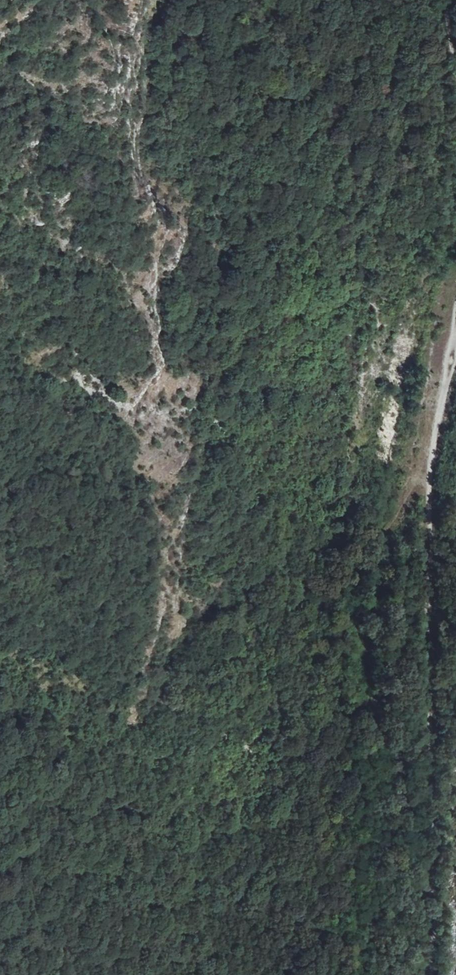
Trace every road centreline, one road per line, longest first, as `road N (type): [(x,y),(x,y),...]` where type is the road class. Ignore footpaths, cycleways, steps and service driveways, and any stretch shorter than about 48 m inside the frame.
road 1 (track): [(429,468),(376,548),(364,691),(361,705),(343,713),(327,649),(344,395),(337,341),(307,262),(310,125),(242,0)]
road 2 (track): [(455,348),(429,468),(433,974)]
road 3 (track): [(344,395),(365,332),(394,101),(378,0)]

